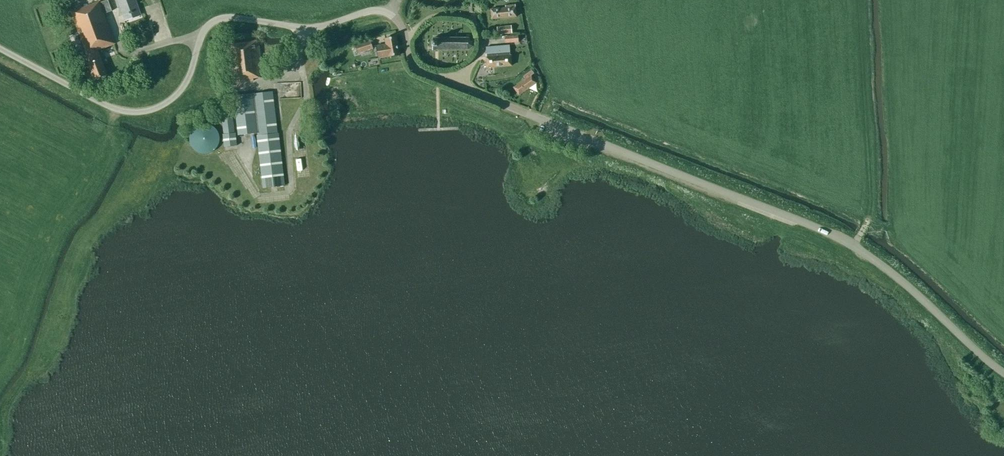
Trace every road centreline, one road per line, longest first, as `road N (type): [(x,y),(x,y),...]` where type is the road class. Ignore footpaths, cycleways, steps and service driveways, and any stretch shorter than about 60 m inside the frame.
road 1 (unclassified): [(1003,372),(839,237),(456,85)]
road 2 (unclassified): [(405,40),(395,16),(378,10),(302,27),(224,17),(204,31),(179,91),(135,112),(105,104),(0,48)]

